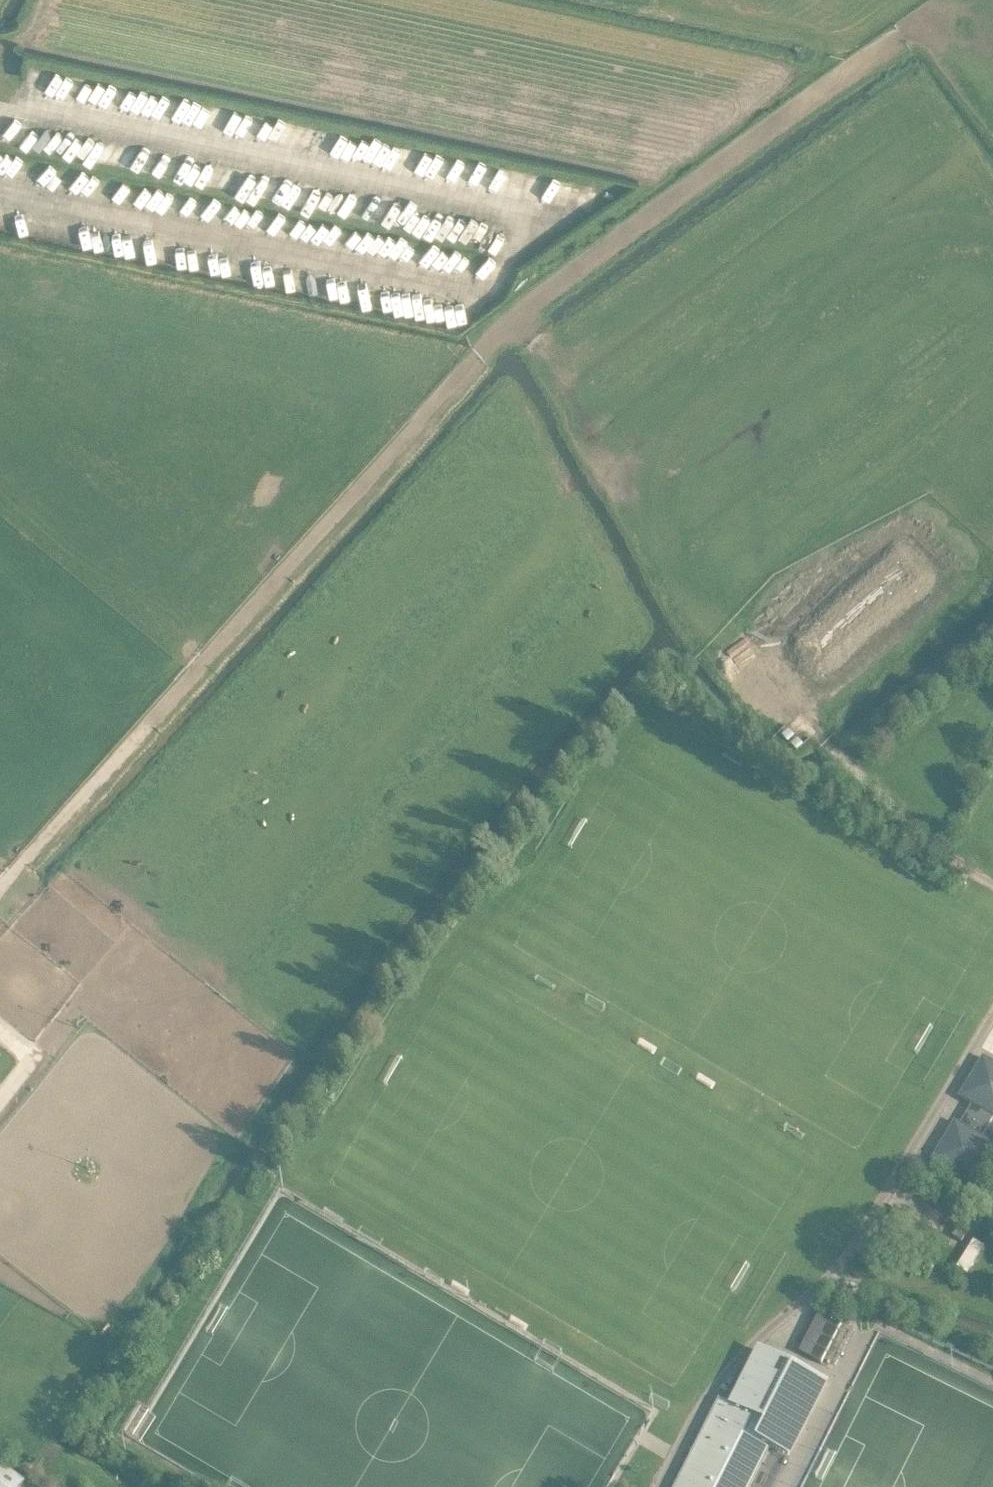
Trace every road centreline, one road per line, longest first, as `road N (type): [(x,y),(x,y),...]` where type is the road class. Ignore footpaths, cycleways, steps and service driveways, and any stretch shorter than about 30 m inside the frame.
road 1 (track): [(934,11),(492,330),(0,888)]

